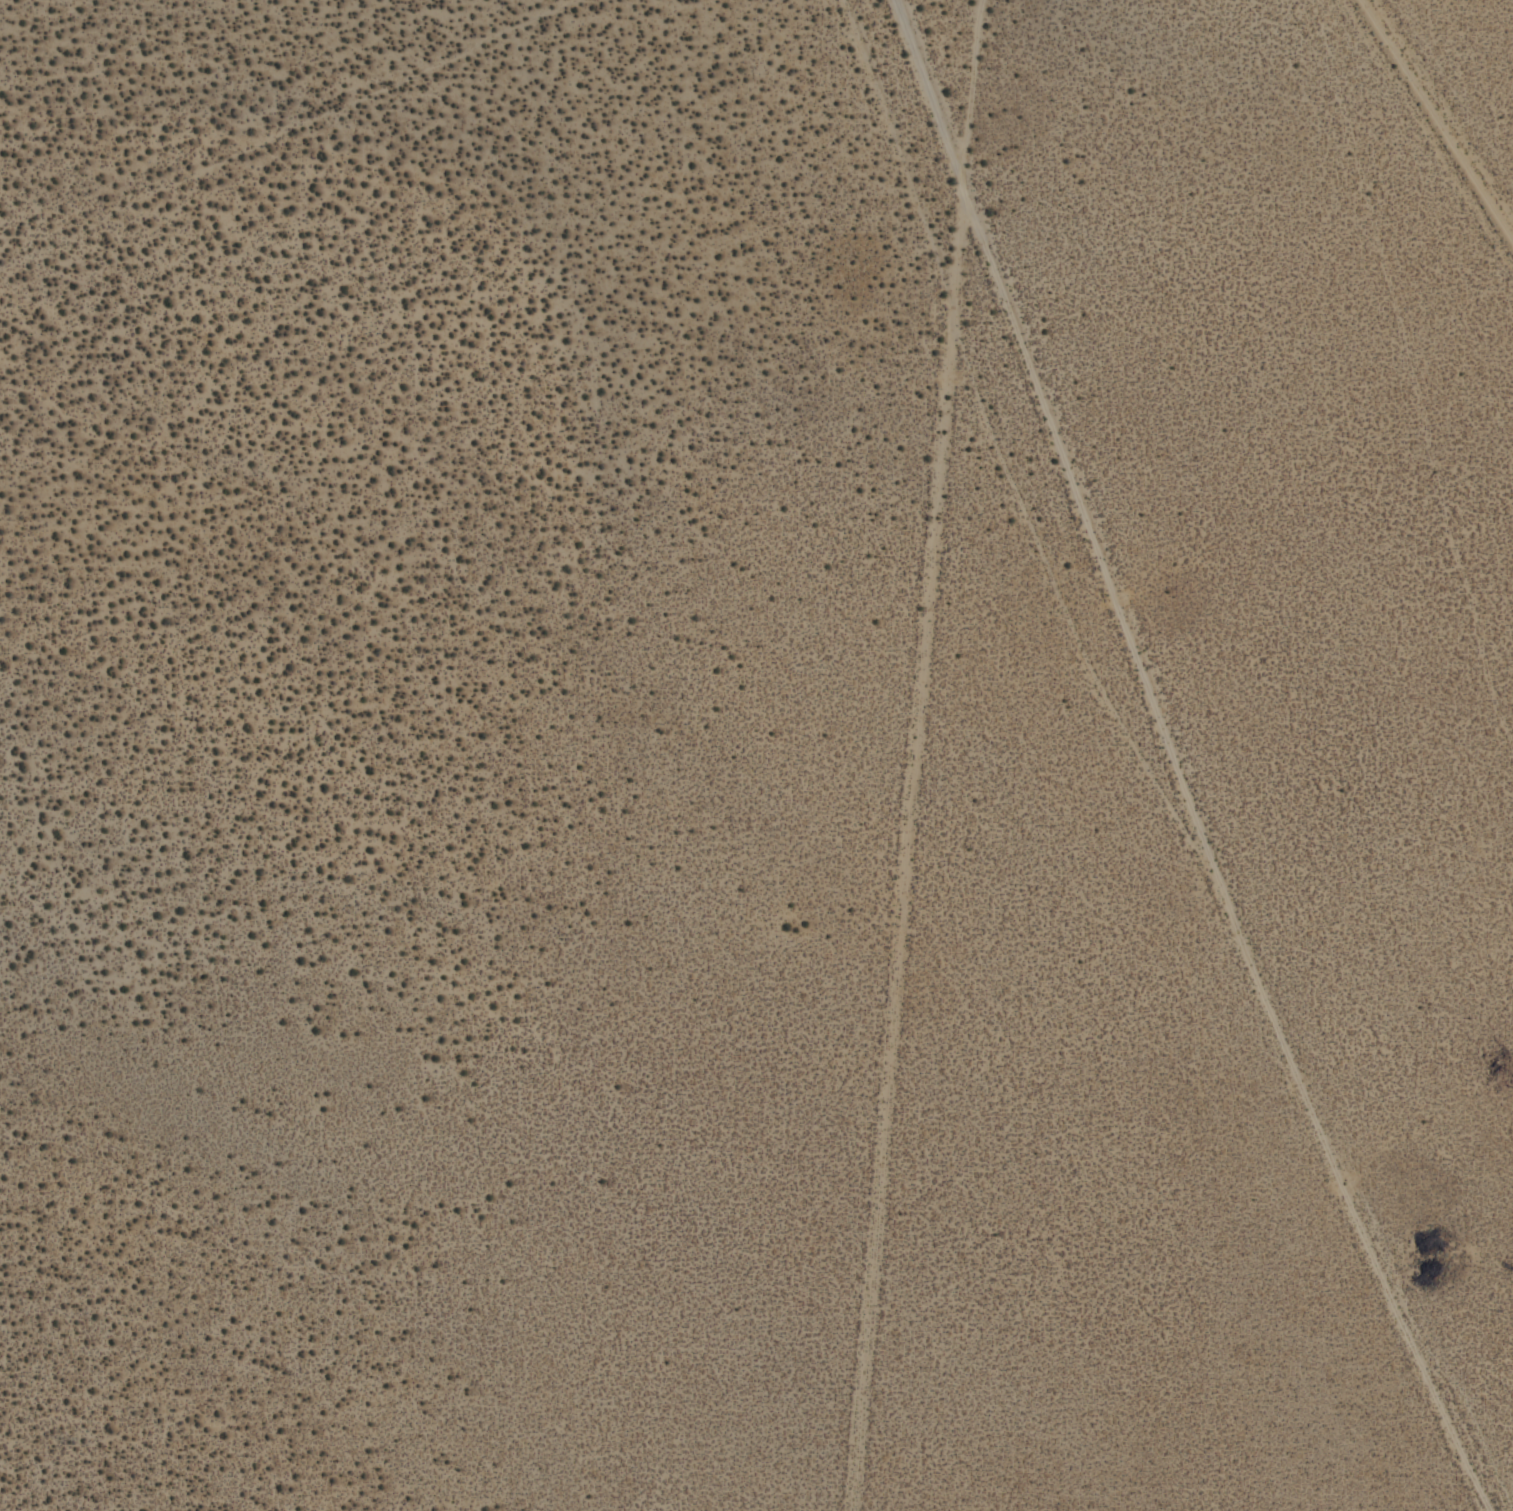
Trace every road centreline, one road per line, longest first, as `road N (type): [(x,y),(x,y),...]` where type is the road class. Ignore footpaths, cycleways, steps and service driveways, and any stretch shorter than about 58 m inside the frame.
road 1 (track): [(975,210),(1012,289),(1299,1058),(1506,1510)]
road 2 (track): [(968,172),(976,214),(949,431),(862,1510)]
road 3 (track): [(988,0),(968,172),(910,0)]

